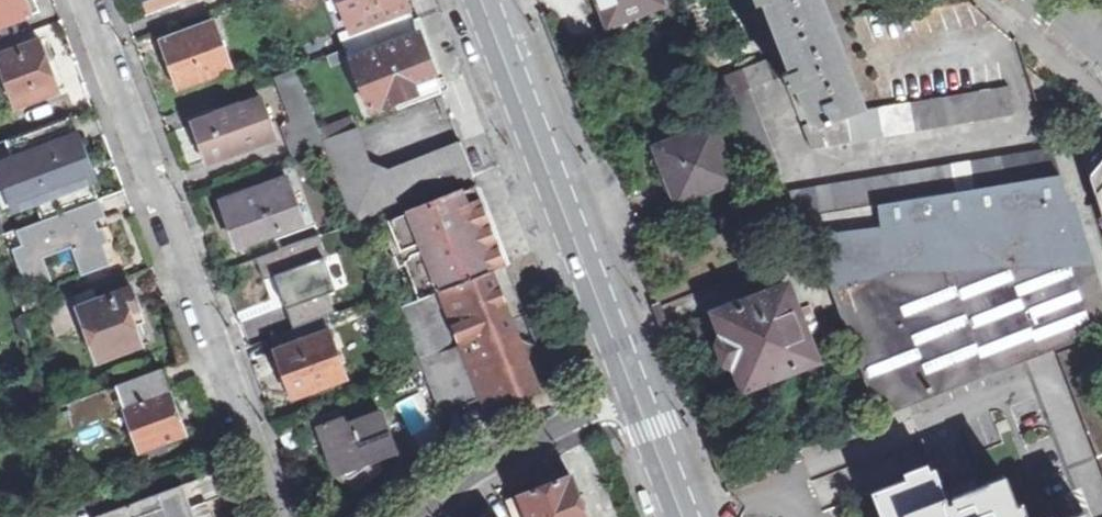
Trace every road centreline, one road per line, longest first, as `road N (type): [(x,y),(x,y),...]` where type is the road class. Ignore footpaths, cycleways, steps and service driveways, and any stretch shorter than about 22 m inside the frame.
road 1 (residential): [(88,0),(279,516)]
road 2 (secondary): [(640,393),(486,0)]
road 3 (residential): [(640,393),(544,432),(407,516)]
road 4 (secondary): [(688,516),(640,393)]

